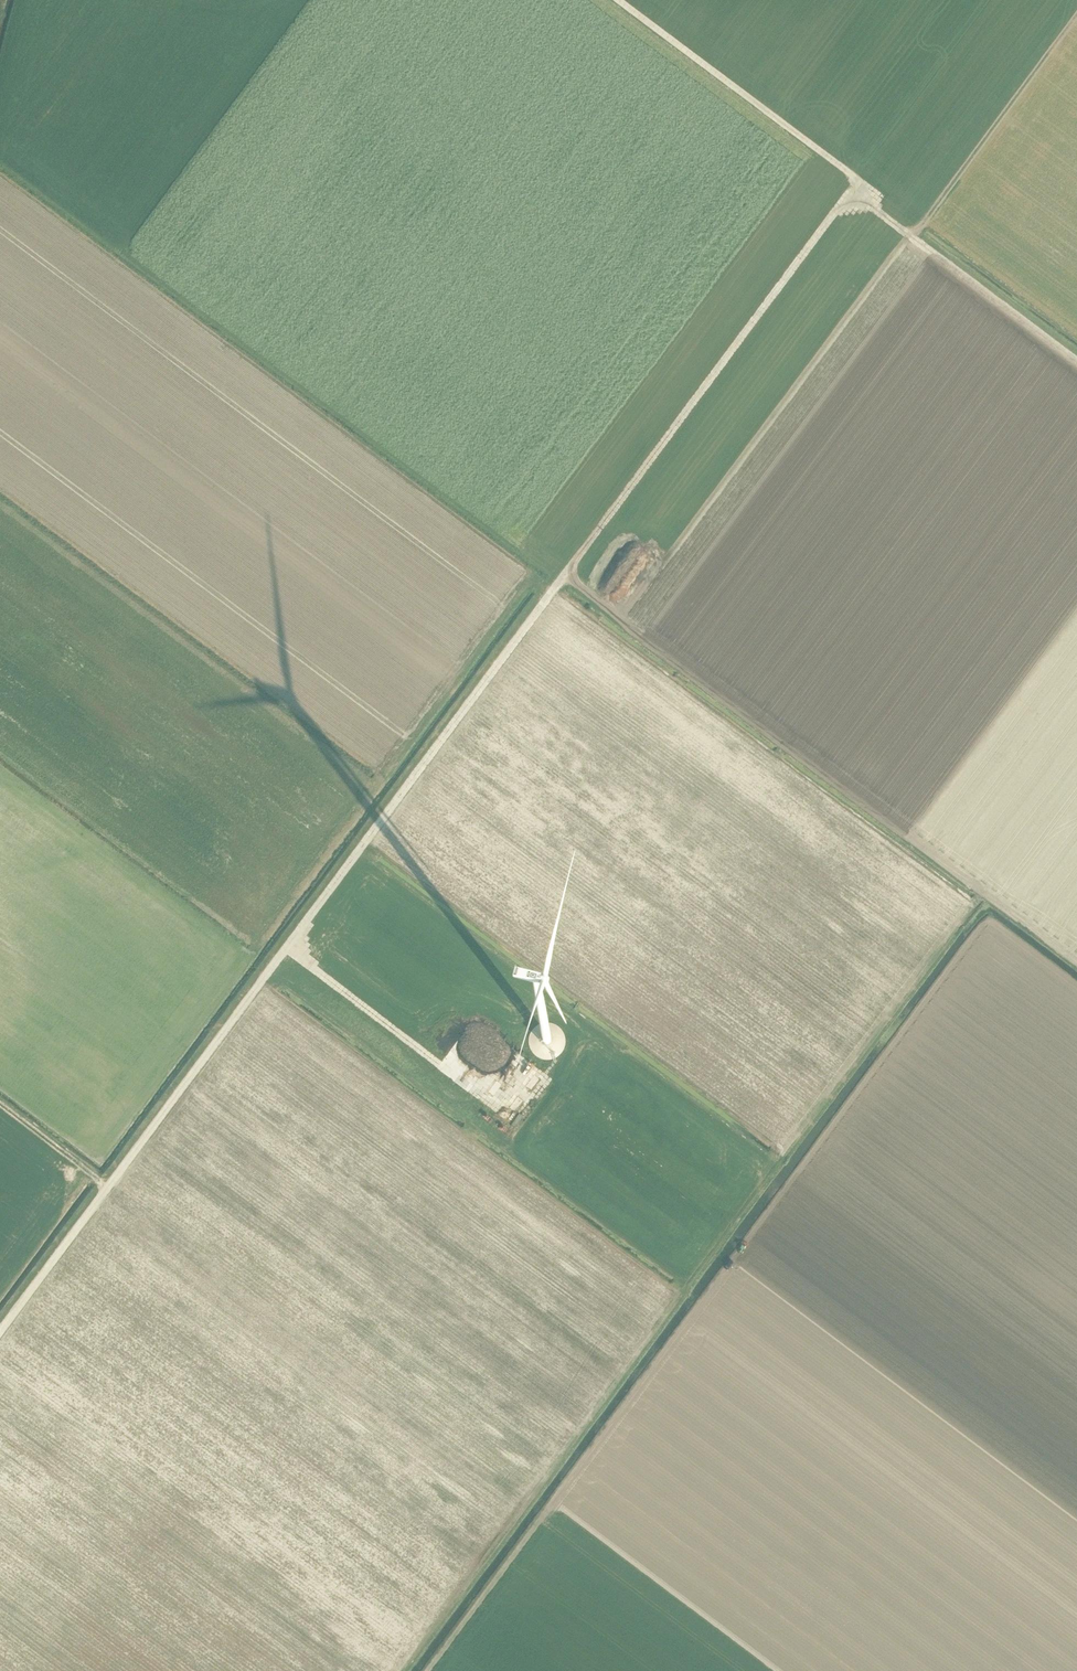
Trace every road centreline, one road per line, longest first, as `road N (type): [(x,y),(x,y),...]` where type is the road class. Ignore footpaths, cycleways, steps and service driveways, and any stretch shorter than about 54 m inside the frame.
road 1 (track): [(985,893),(565,575)]
road 2 (track): [(1076,962),(985,893),(902,998)]

